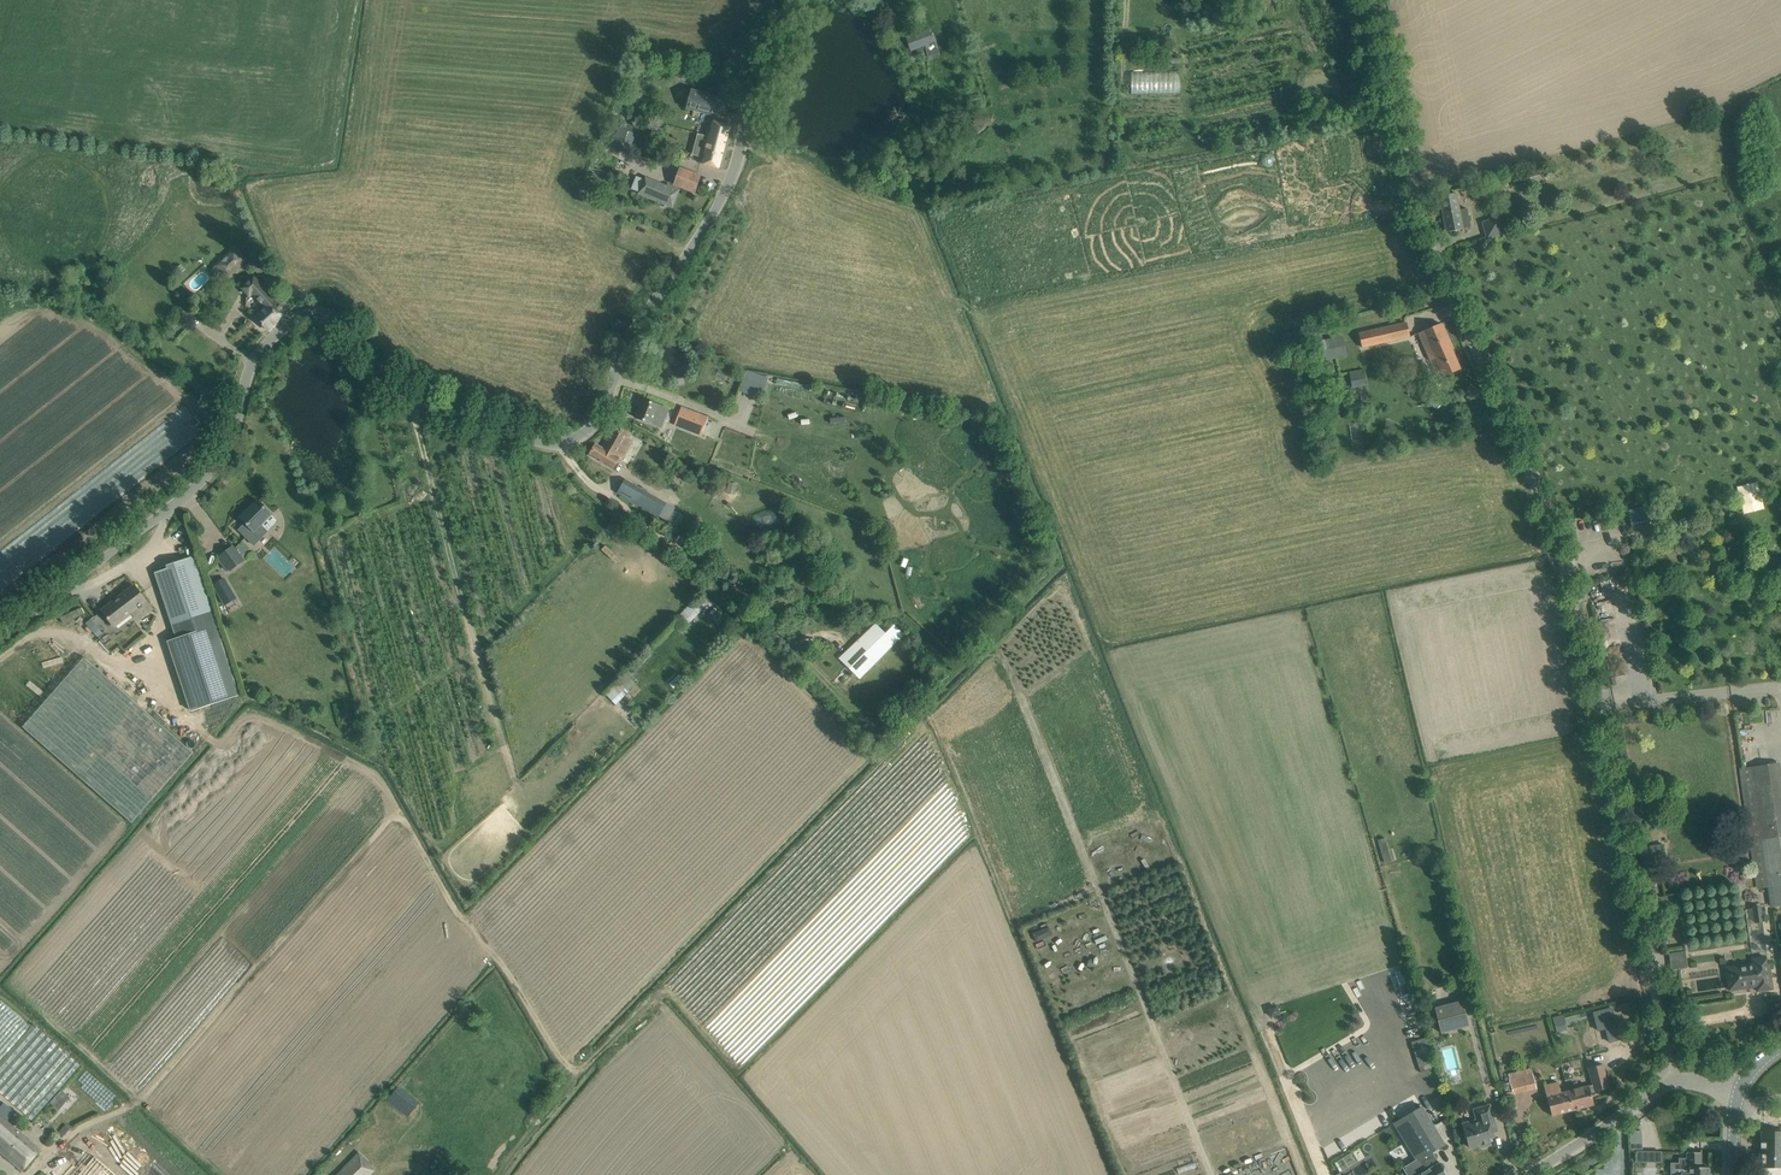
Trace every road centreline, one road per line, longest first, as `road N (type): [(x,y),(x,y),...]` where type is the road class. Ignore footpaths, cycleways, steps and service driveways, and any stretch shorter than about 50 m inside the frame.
road 1 (unclassified): [(0,639),(198,486),(229,449),(250,367),(306,314),(336,319),(388,381),(418,399),(544,442),(582,437),(603,414),(629,336),(730,185),(754,64),(786,0)]
road 2 (unclassified): [(1672,1075),(1563,566),(1430,241),(1371,0)]
road 3 (track): [(418,399),(515,784)]
road 4 (track): [(565,443),(592,484),(755,595)]
road 5 (unclassified): [(1532,1174),(1672,1075)]

